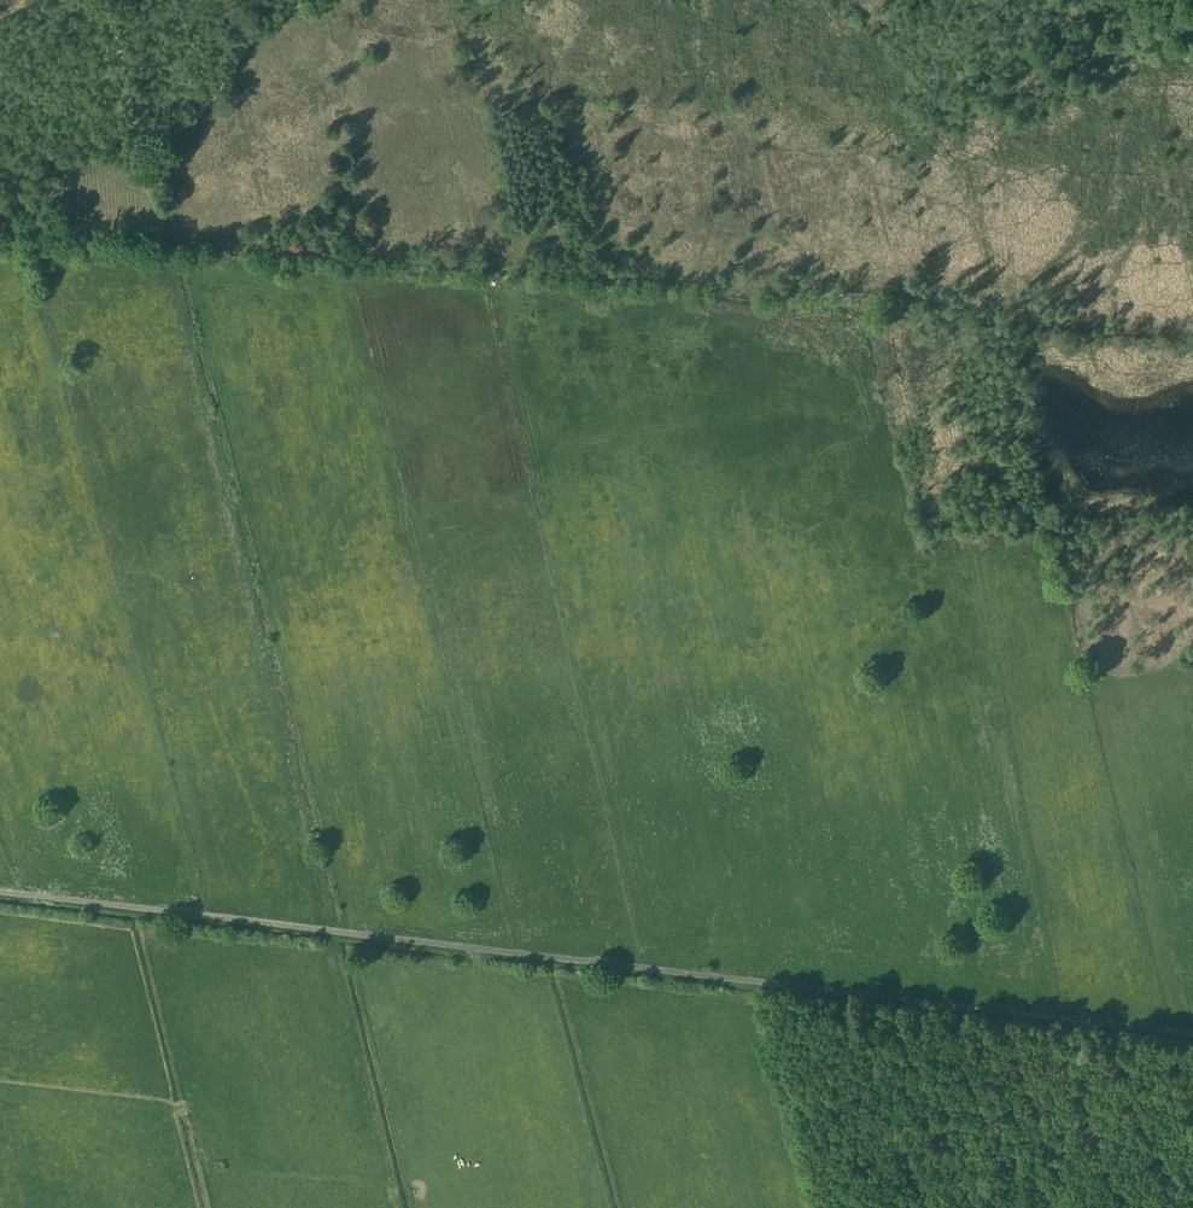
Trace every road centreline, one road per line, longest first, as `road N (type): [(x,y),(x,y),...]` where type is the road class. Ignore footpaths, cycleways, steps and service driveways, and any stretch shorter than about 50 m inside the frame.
road 1 (track): [(1192,1030),(0,890)]
road 2 (track): [(162,243),(520,272)]
road 3 (track): [(458,0),(520,272)]
road 4 (track): [(302,0),(241,53),(195,124),(163,141),(139,138)]
road 5 (track): [(0,230),(162,243)]
road 6 (track): [(139,138),(104,0)]

